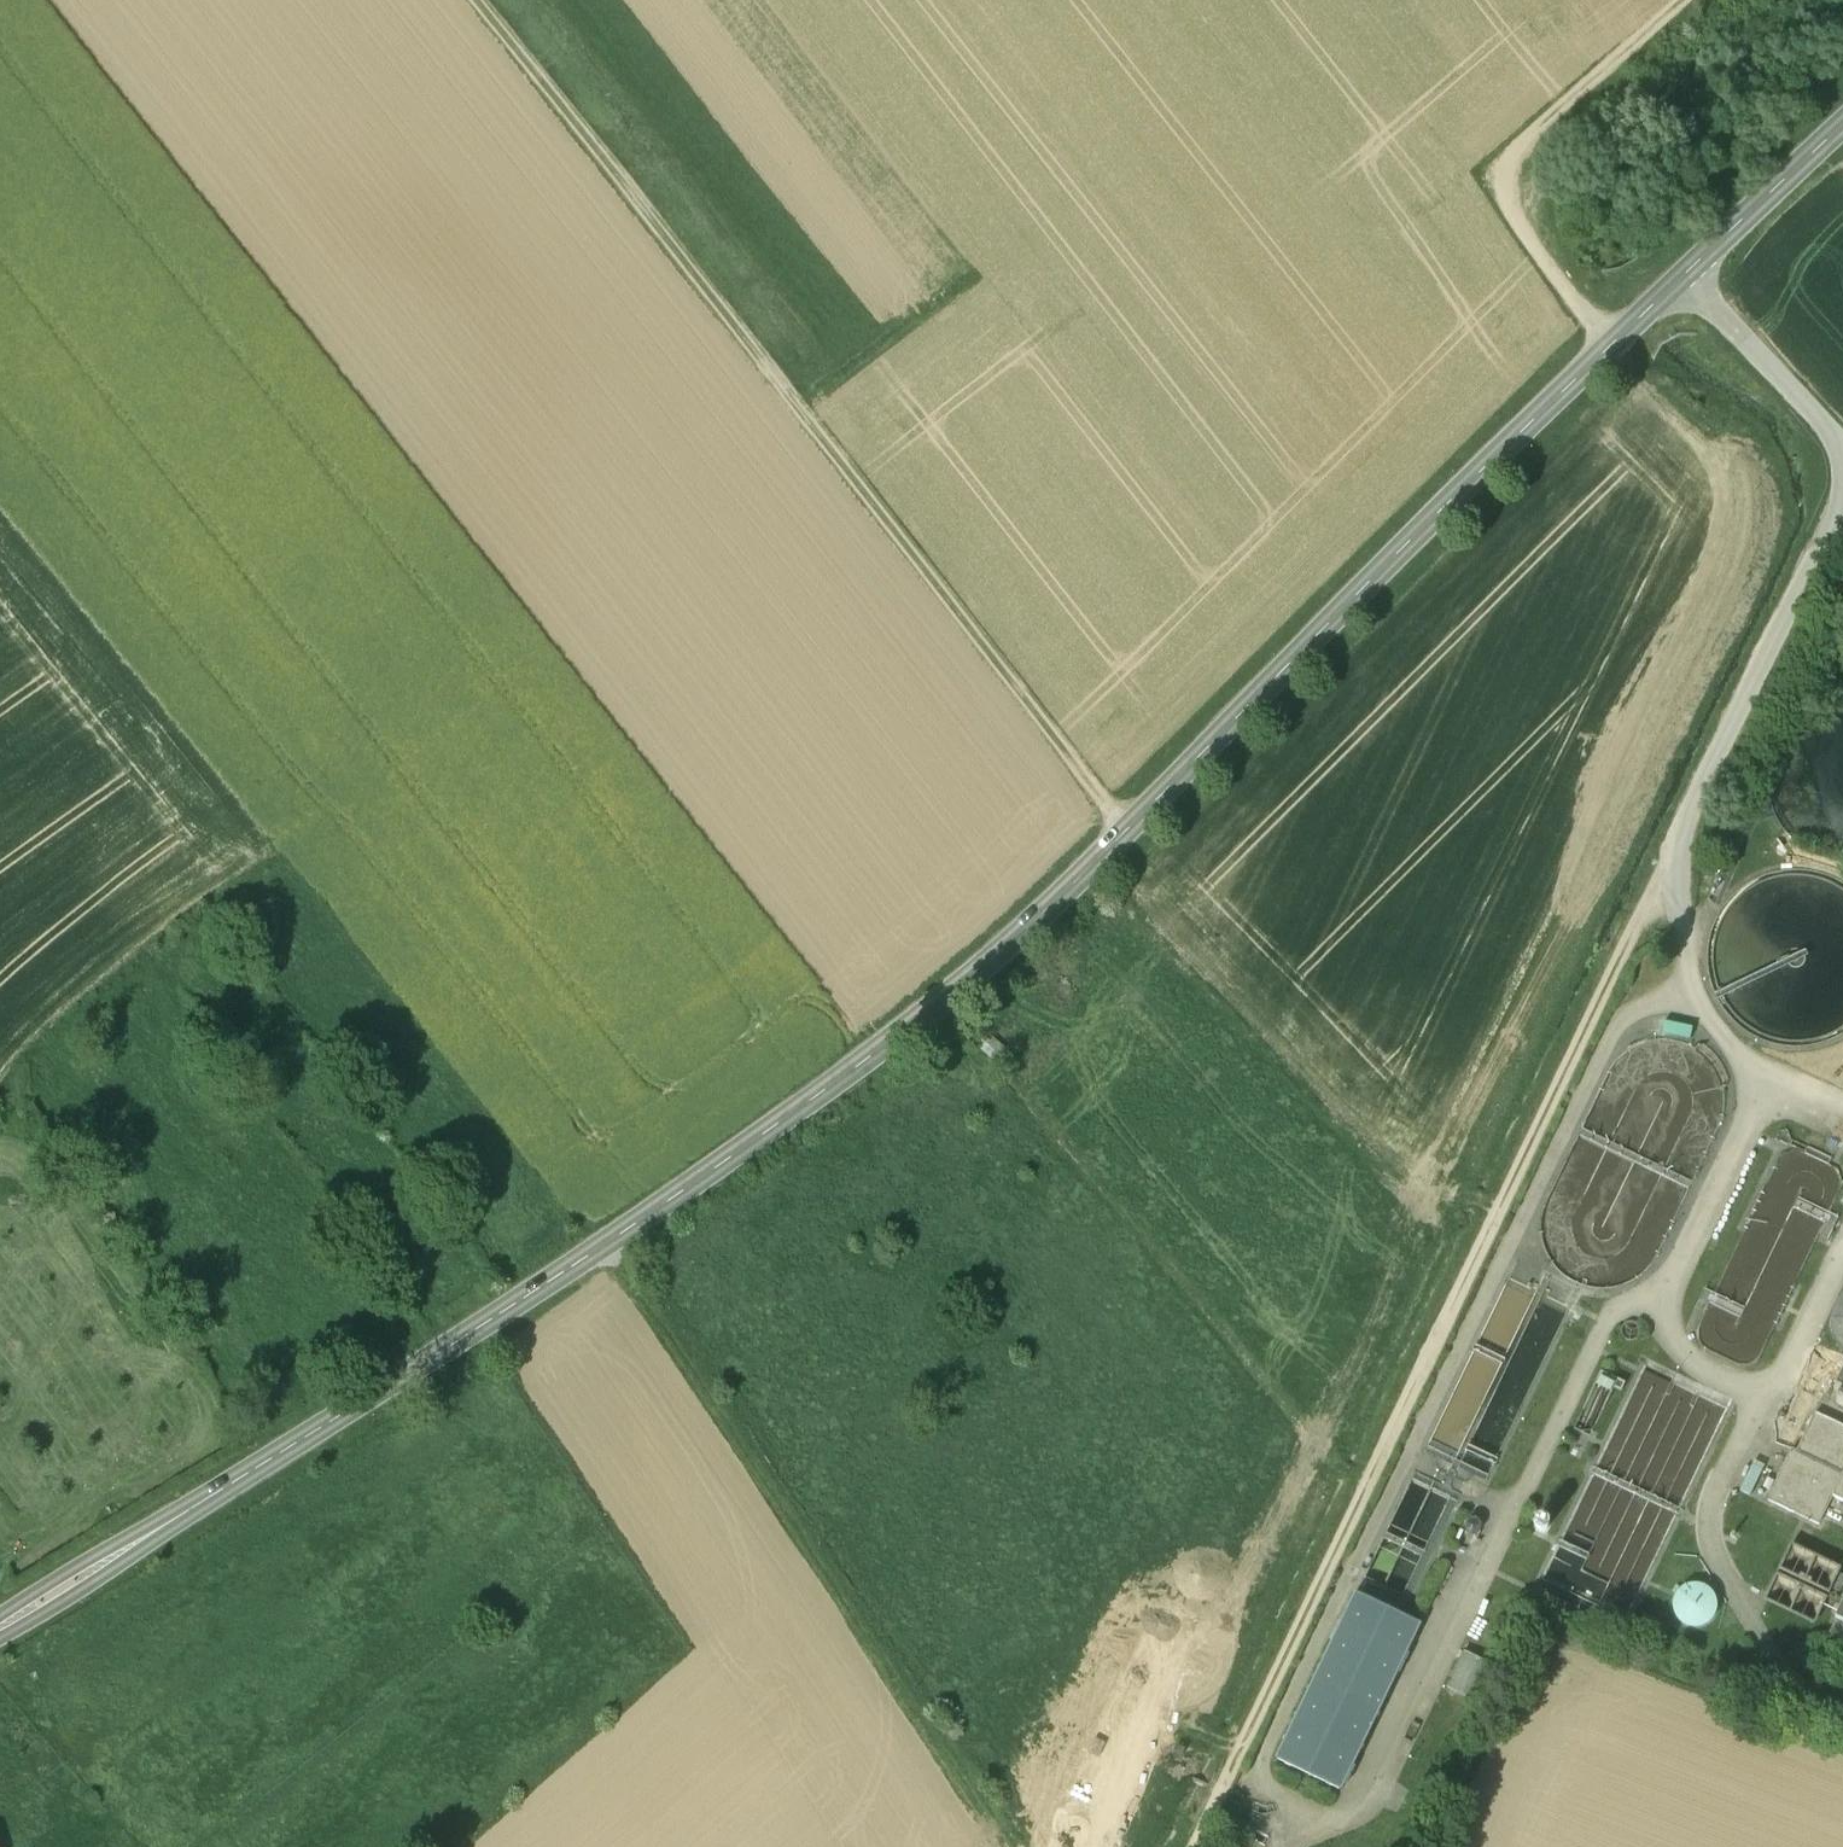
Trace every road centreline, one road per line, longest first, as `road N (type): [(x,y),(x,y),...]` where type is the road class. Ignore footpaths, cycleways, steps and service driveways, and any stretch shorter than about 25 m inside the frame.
road 1 (secondary): [(0,1627),(599,1249),(799,1110),(993,957),(1500,452),(1842,128)]
road 2 (track): [(470,0),(1127,831)]
road 3 (track): [(1001,1846),(599,1249)]
road 4 (track): [(1681,0),(1513,158),(1501,186),(1513,229),(1616,340)]

